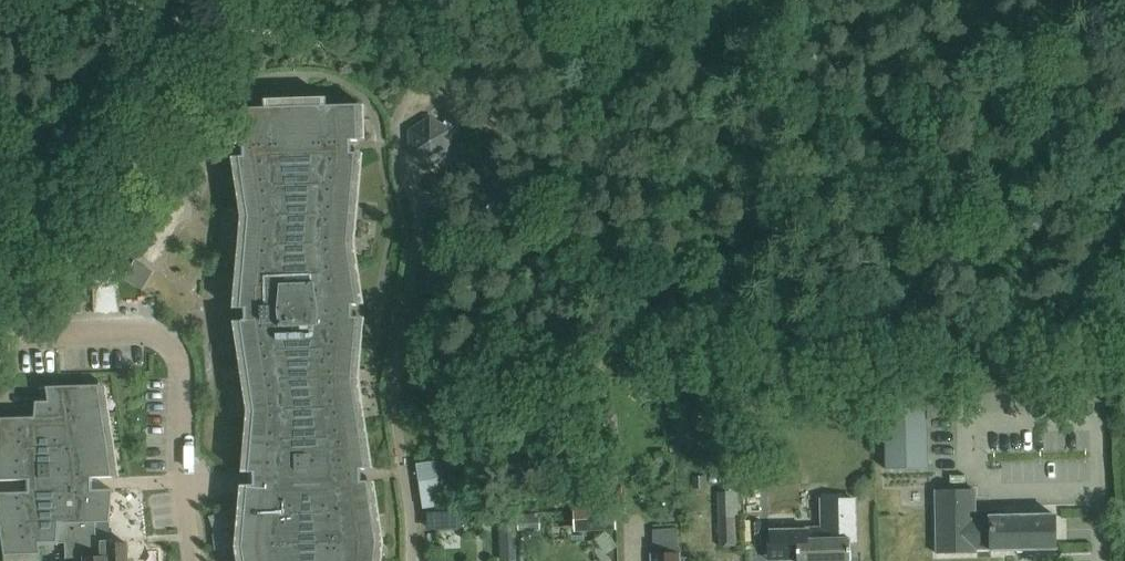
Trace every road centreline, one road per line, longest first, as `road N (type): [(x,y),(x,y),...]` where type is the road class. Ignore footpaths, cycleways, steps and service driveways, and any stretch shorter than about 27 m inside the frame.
road 1 (track): [(41,293),(223,24),(118,0)]

